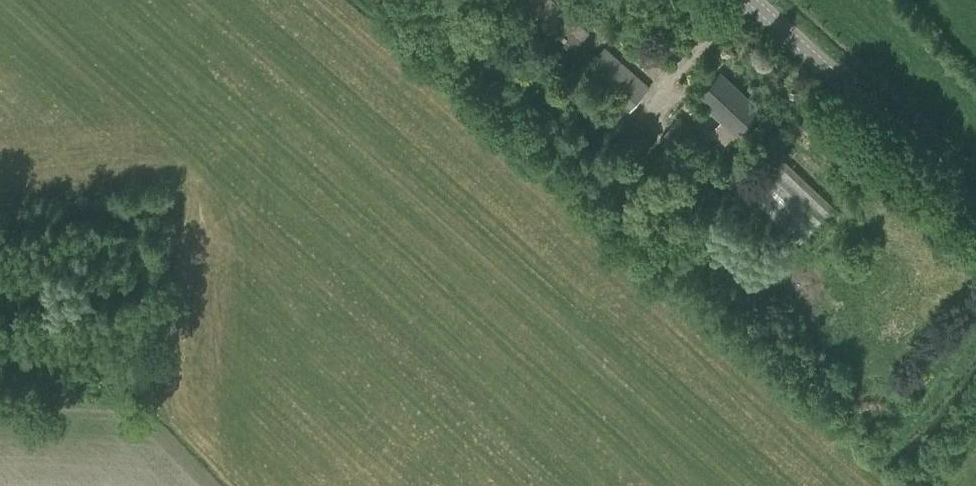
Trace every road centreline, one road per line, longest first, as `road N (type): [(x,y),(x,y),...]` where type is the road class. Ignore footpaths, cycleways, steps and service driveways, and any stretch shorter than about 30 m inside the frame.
road 1 (tertiary): [(975,206),(746,0)]

